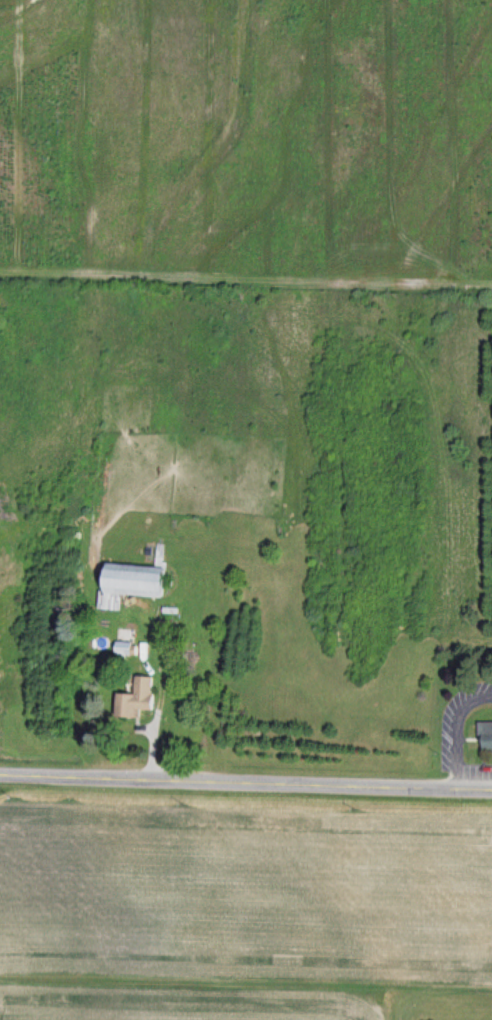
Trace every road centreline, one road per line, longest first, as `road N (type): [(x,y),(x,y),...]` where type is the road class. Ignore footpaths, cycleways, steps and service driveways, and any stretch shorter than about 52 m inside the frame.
road 1 (residential): [(491,789),(0,772)]

